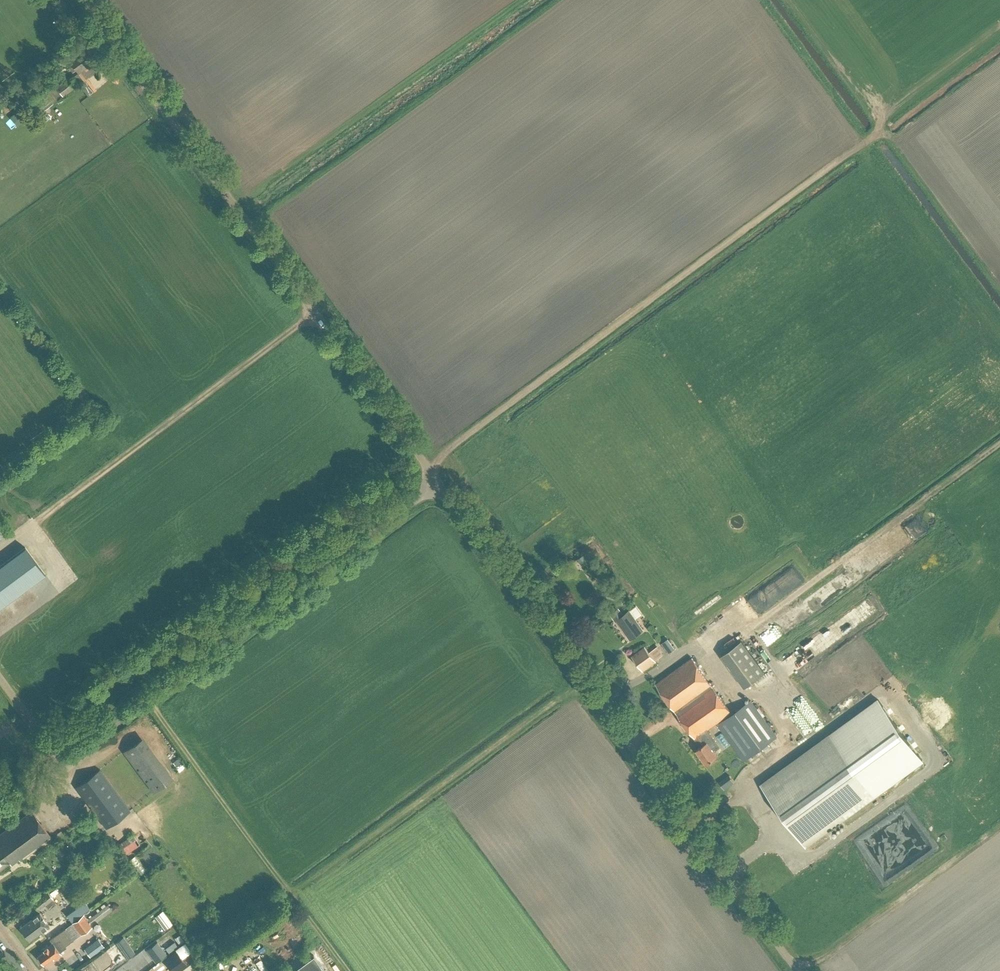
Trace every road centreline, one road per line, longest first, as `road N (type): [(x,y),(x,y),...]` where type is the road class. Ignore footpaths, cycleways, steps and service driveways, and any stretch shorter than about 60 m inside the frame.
road 1 (tertiary): [(0,809),(438,482)]
road 2 (residential): [(314,312),(82,0)]
road 3 (unclassified): [(22,524),(314,312)]
road 4 (unclassified): [(438,482),(314,312)]

